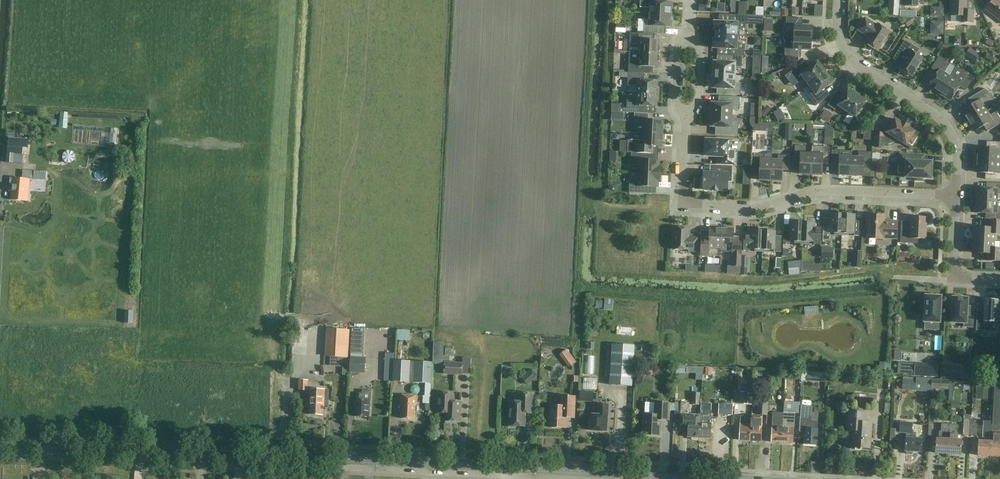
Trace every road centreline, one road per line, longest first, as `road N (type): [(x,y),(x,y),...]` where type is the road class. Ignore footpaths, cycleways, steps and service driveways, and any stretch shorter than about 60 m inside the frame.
road 1 (tertiary): [(696,478),(0,440)]
road 2 (track): [(894,278),(870,293),(740,302),(582,285),(580,194),(601,195),(612,0)]
road 3 (residential): [(683,201),(755,206),(808,192),(957,195)]
road 4 (residential): [(957,195),(958,145),(949,123),(844,50),(839,0)]
road 5 (track): [(580,194),(590,0)]
road 6 (residential): [(999,281),(953,278),(957,195)]

